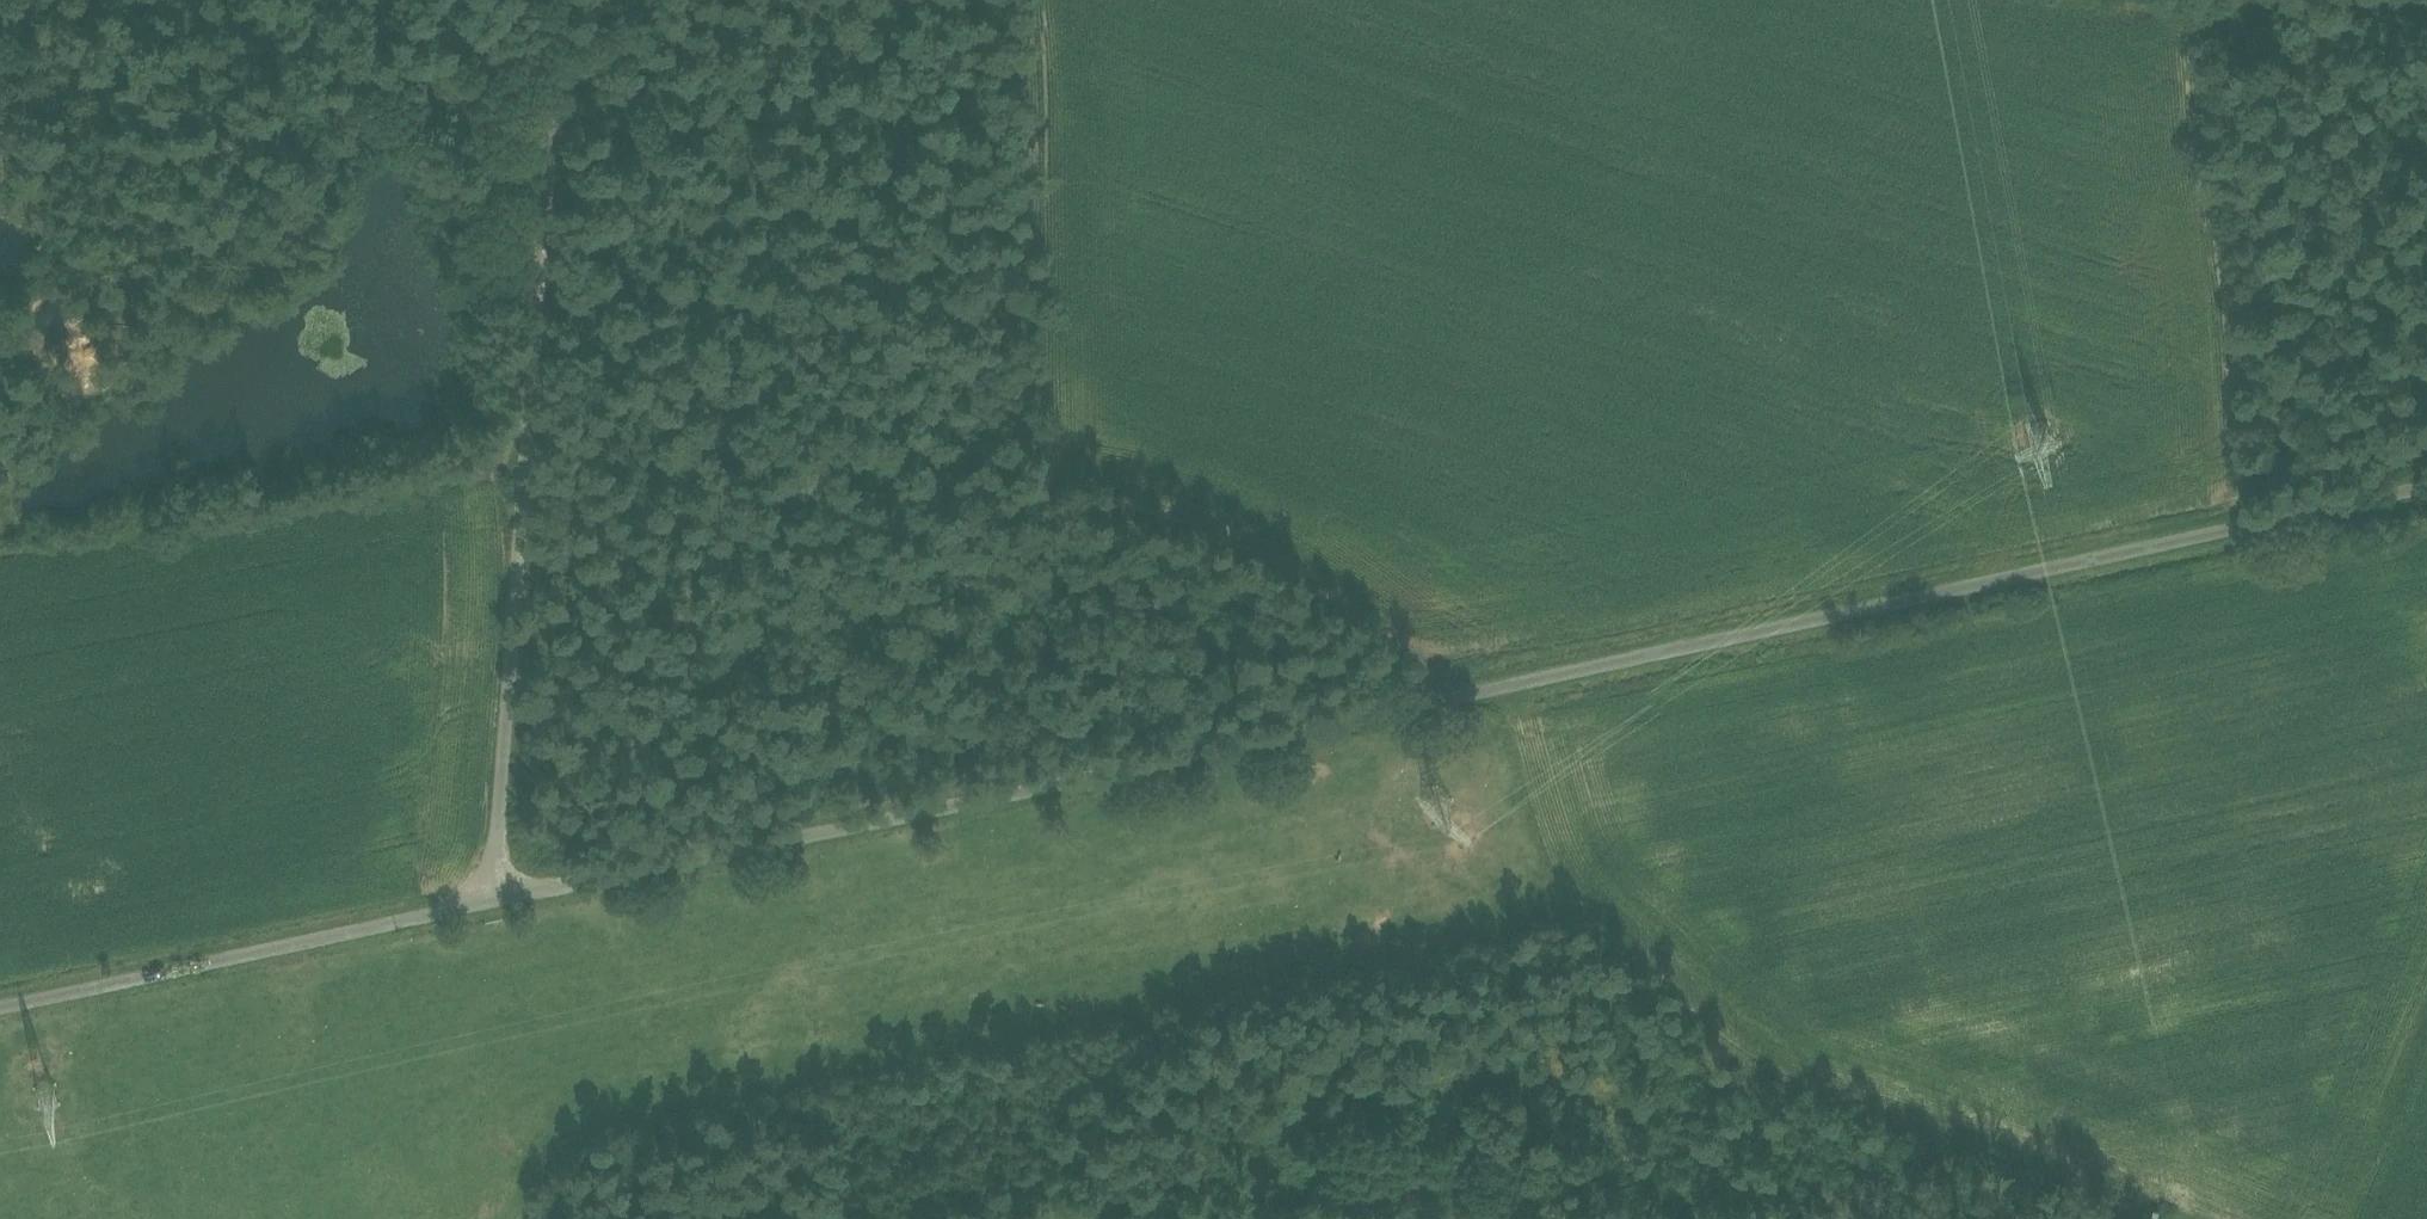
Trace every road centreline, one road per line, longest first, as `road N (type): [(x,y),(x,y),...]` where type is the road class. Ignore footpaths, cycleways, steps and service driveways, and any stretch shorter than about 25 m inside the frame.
road 1 (unclassified): [(2426,464),(0,995)]

